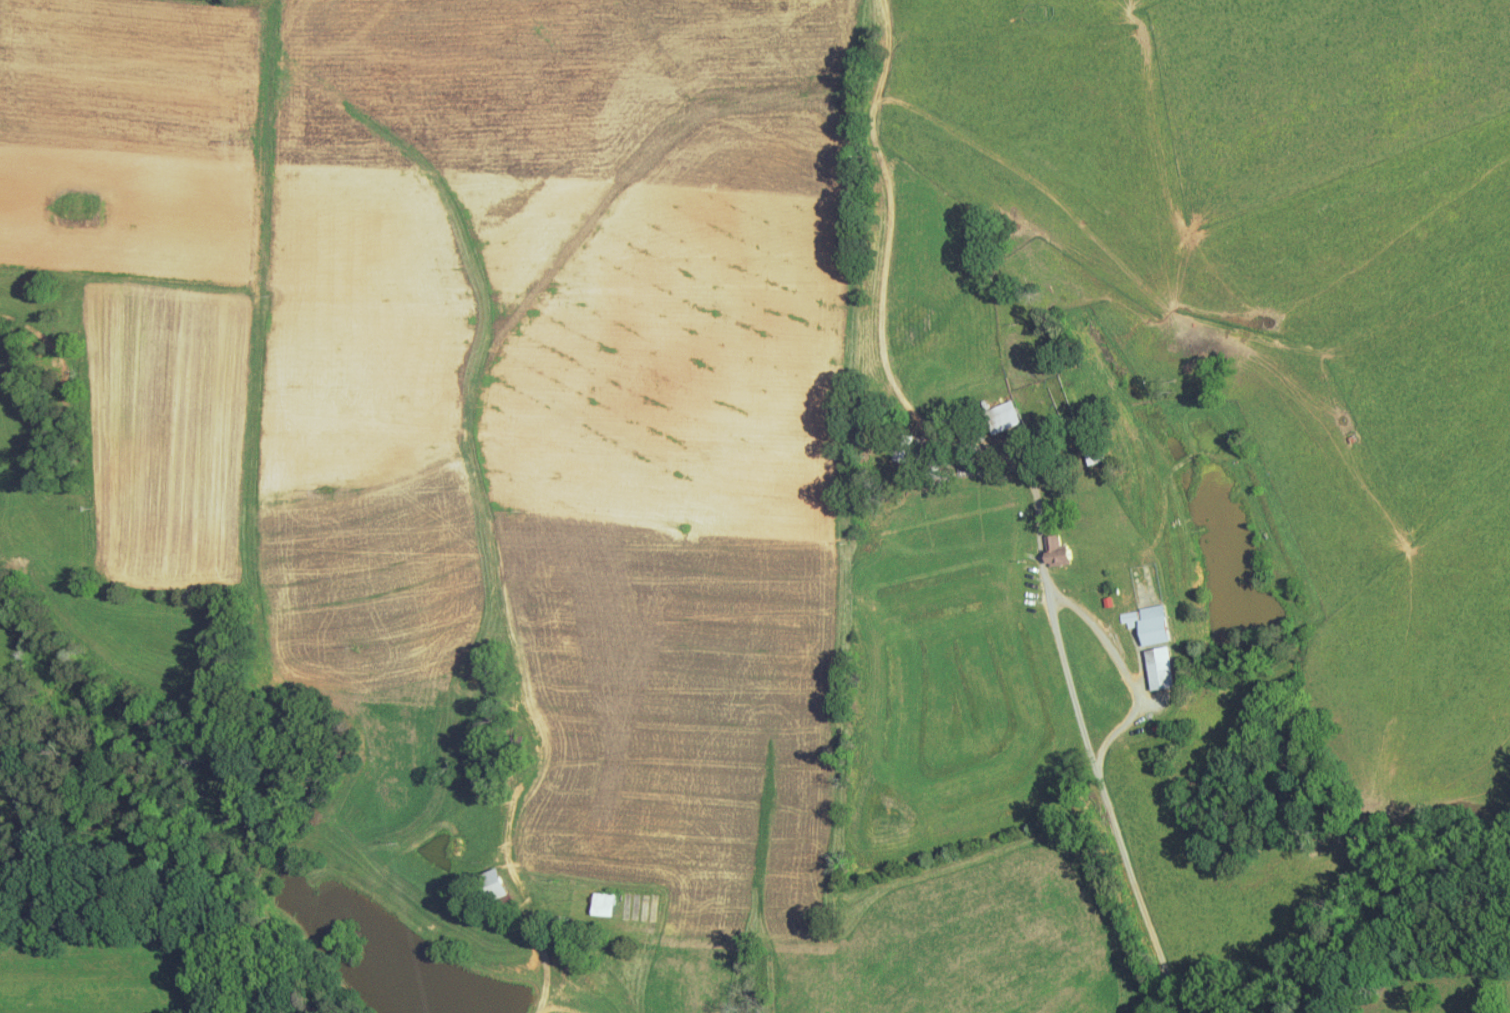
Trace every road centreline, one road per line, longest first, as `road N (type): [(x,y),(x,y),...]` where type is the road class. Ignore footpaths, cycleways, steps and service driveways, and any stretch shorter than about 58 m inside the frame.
road 1 (residential): [(1185,1012),(1091,755),(1045,566),(1034,484),(1015,448),(968,445),(924,424),(897,392),(888,364),(888,194),(871,125),(888,51),(887,0)]

